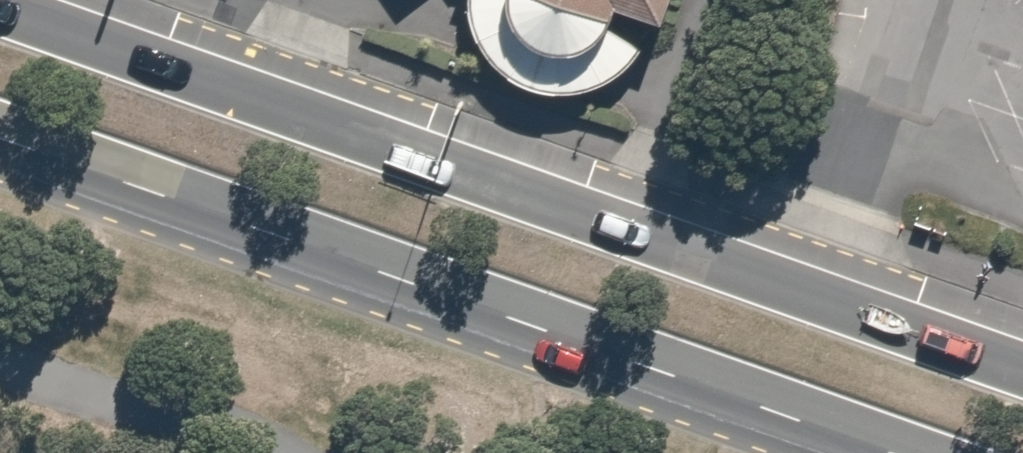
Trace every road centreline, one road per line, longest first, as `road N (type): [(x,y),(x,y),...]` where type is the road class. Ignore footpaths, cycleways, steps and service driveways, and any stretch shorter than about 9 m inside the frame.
road 1 (primary): [(2,0),(1022,363)]
road 2 (primary): [(854,452),(0,157)]

